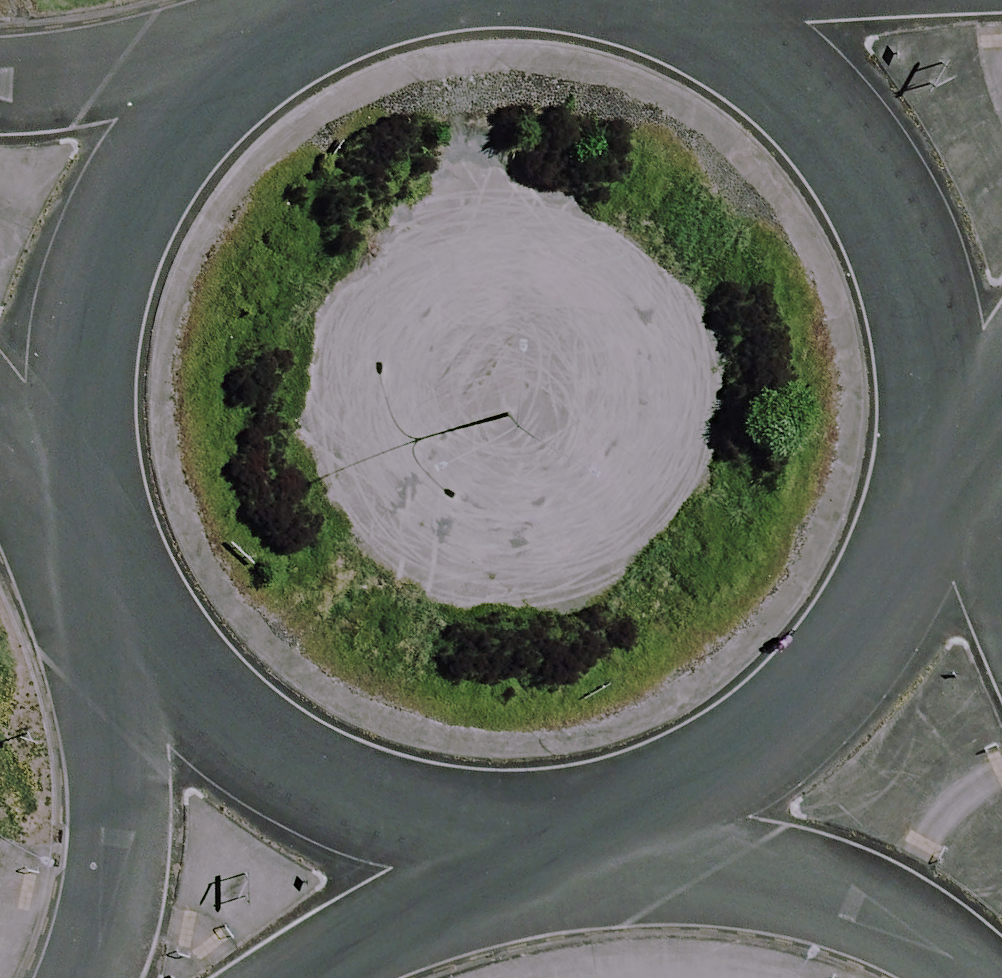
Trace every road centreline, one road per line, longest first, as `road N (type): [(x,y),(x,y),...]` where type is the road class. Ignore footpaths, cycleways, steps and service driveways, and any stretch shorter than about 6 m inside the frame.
road 1 (tertiary): [(576,15),(723,79),(832,183),(887,287),(915,435)]
road 2 (tertiary): [(917,490),(875,618),(819,707),(654,821),(561,855)]
road 3 (tertiary): [(60,559),(45,394),(86,249),(139,162),(221,80)]
road 4 (tertiary): [(452,872),(304,836),(178,753),(126,694),(96,633)]
road 5 (unclassified): [(966,977),(924,948),(726,867),(561,855)]
road 6 (tertiary): [(221,80),(314,36),(425,7),(576,15)]
road 7 (tertiary): [(83,977),(99,790),(96,633)]
road 8 (unclassified): [(0,85),(221,80)]
road 9 (tertiary): [(452,872),(292,977)]
road 10 (unclassified): [(917,490),(1001,639)]
road 11 (tertiary): [(1001,344),(915,435)]

